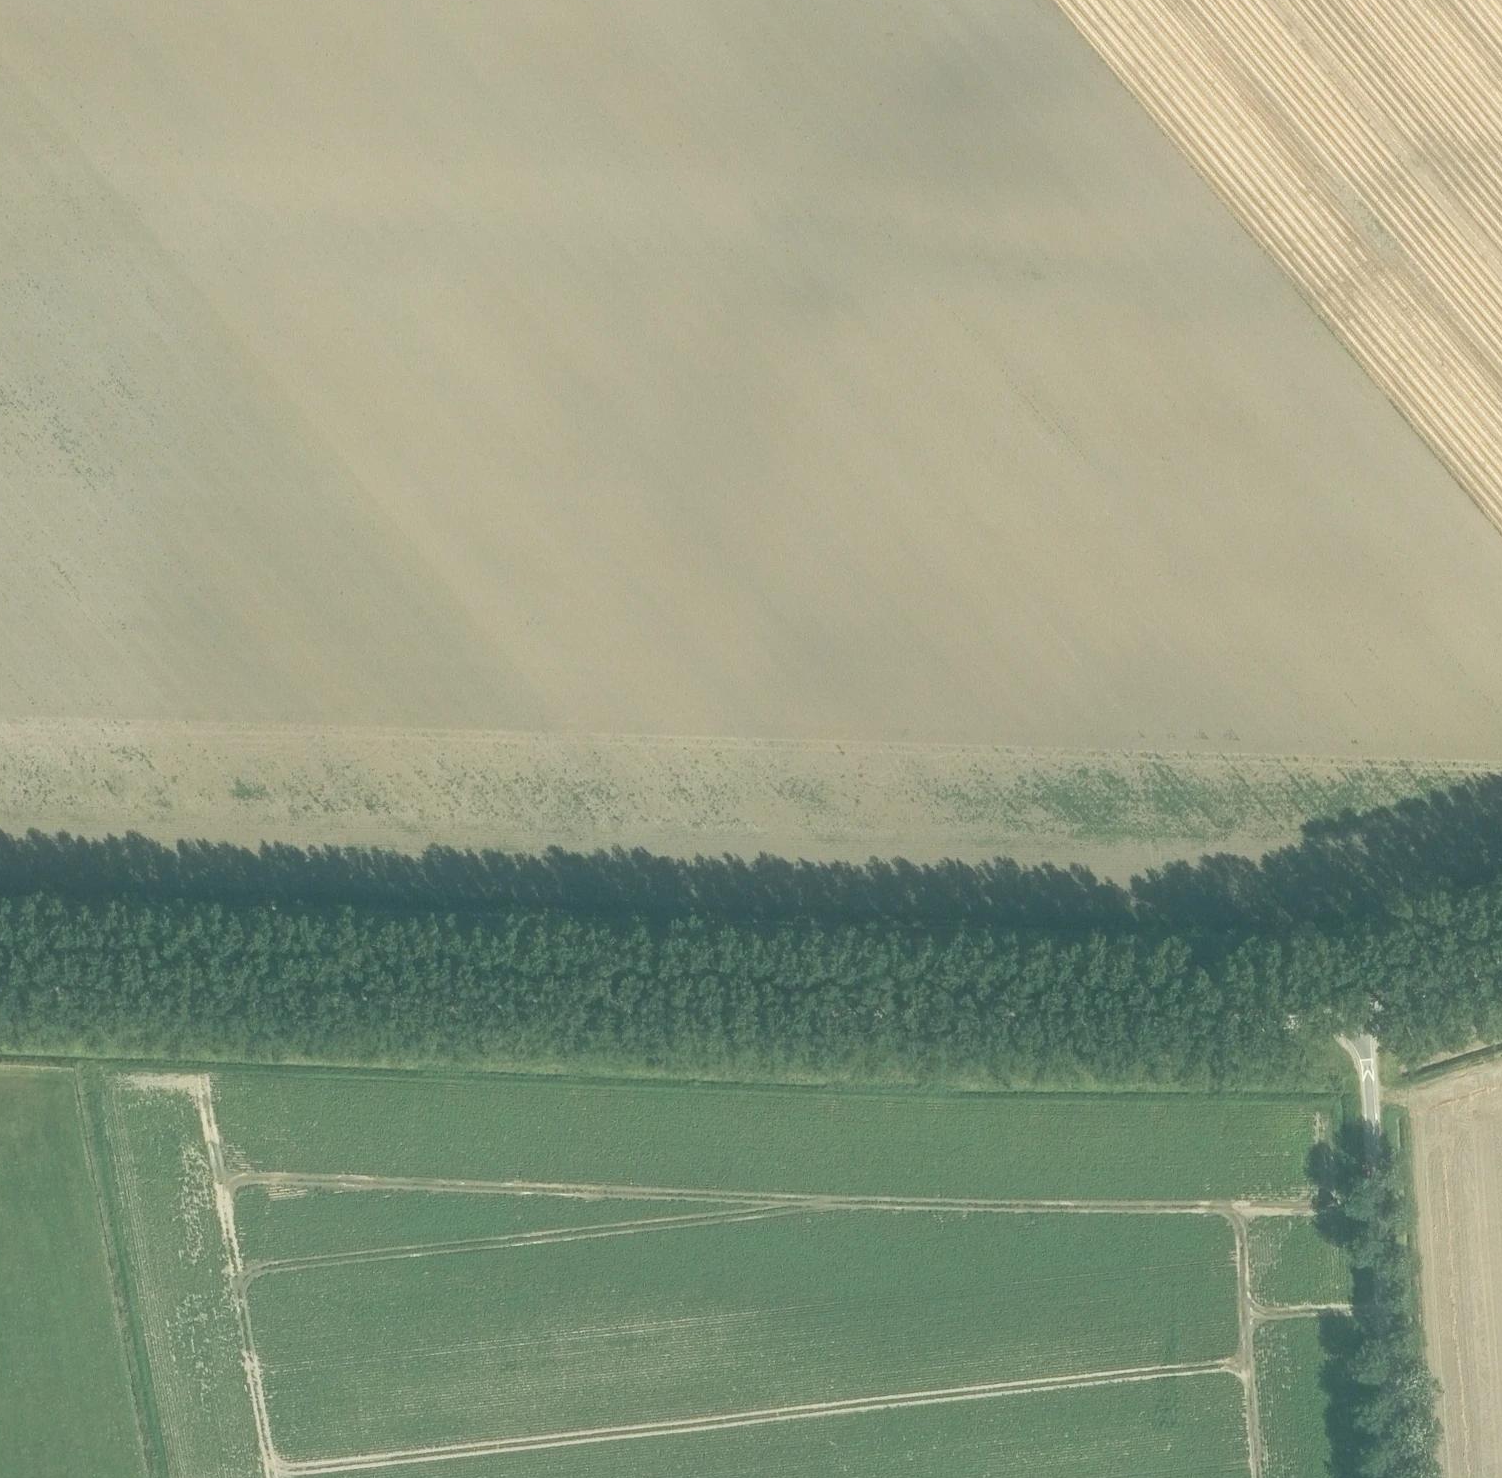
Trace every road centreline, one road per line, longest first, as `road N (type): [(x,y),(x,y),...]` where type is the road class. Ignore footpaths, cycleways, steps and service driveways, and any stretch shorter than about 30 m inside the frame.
road 1 (track): [(0,939),(1312,980),(1361,1013),(1353,969),(1501,924)]
road 2 (unclassified): [(1361,1013),(1237,1027),(0,990)]
road 3 (unclassified): [(1397,1477),(1361,1013)]
road 4 (unclassified): [(1361,1013),(1501,971)]

